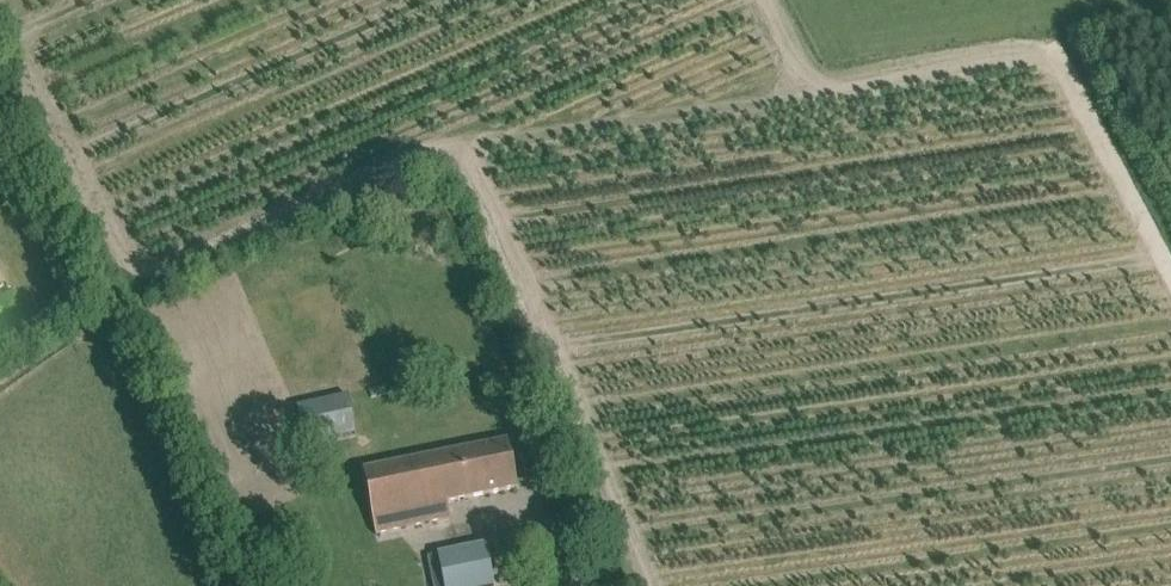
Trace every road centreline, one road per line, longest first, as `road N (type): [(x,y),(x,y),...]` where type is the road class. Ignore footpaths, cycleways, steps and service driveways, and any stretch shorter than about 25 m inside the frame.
road 1 (track): [(1170,270),(1057,53),(473,133),(149,273),(0,11)]
road 2 (track): [(464,137),(655,585)]

